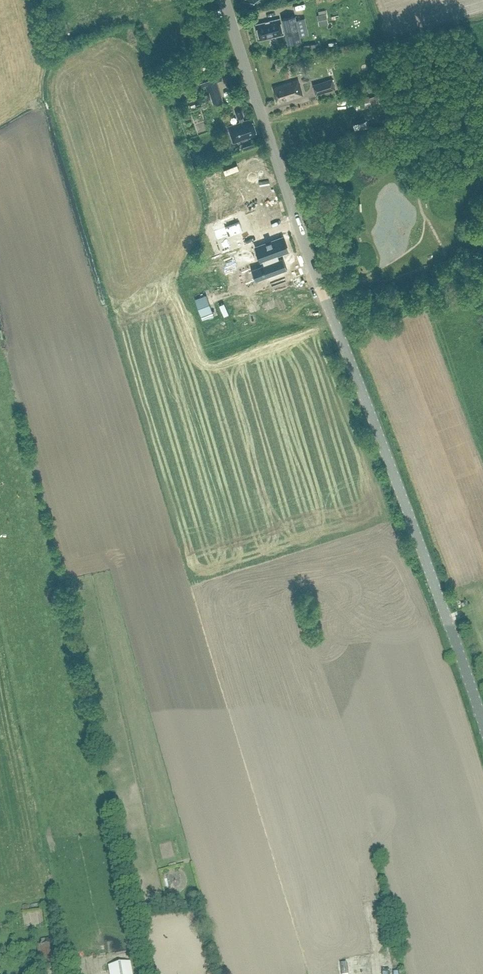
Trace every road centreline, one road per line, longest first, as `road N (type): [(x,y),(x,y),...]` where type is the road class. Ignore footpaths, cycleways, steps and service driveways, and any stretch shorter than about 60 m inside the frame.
road 1 (tertiary): [(482,725),(224,0)]

